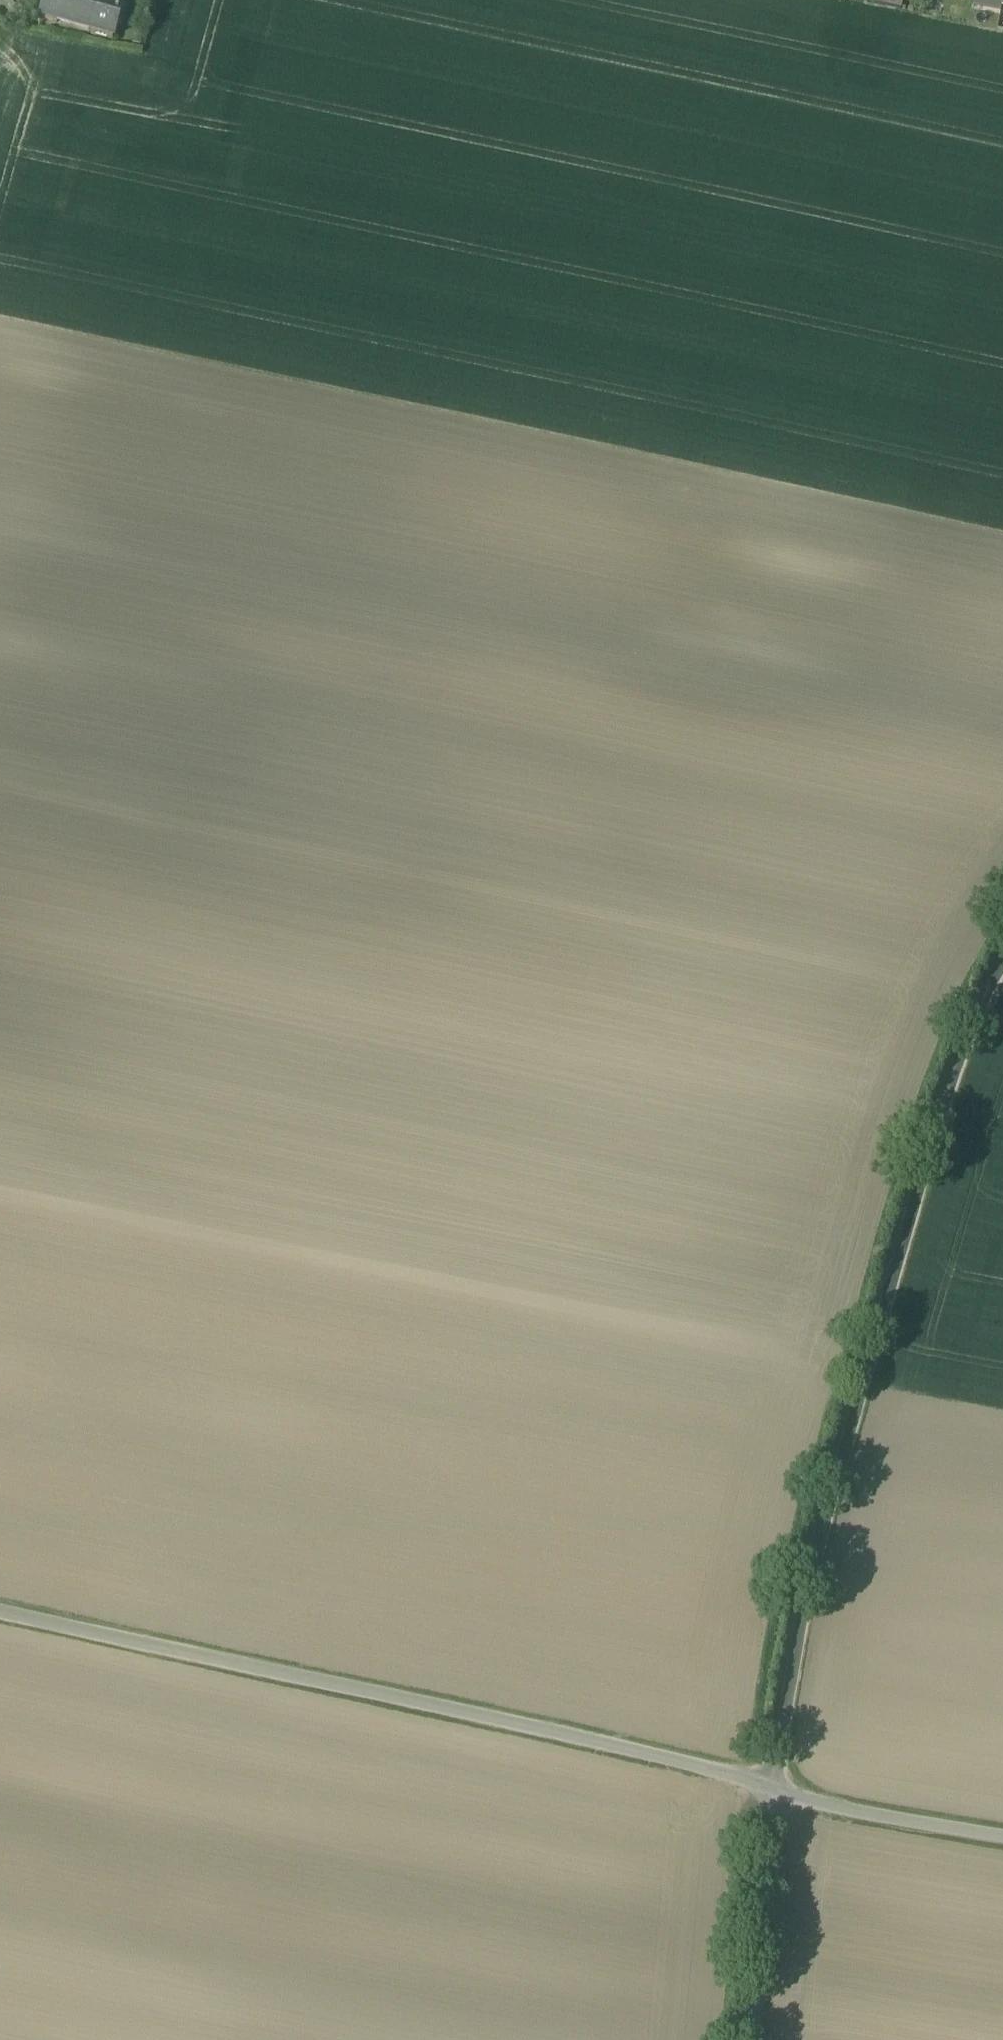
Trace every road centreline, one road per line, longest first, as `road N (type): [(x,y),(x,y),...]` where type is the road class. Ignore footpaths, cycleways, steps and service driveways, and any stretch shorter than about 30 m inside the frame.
road 1 (unclassified): [(1002,967),(962,1058),(880,1324),(796,1644),(771,1794)]
road 2 (unclassified): [(771,1794),(682,1766),(0,1611)]
road 3 (track): [(771,1794),(748,2039)]
road 4 (unclassified): [(1002,1838),(771,1794)]

